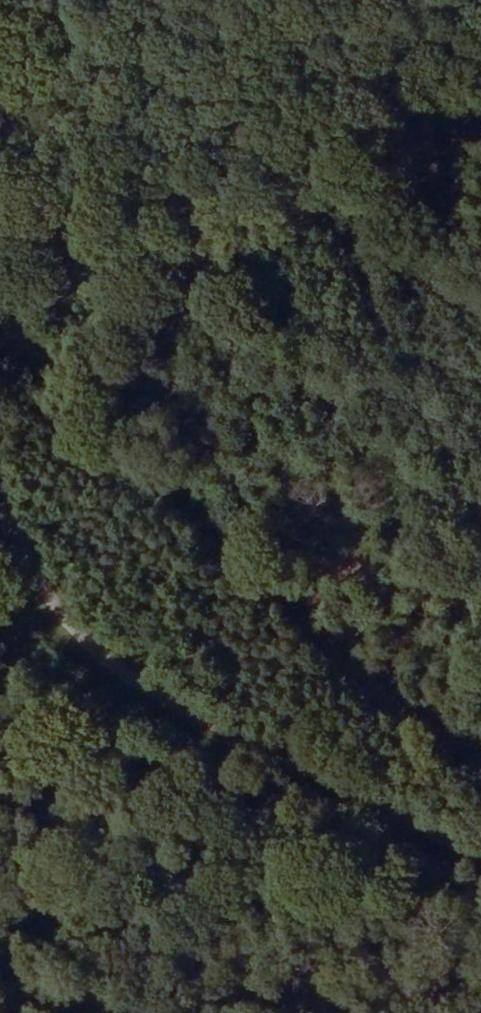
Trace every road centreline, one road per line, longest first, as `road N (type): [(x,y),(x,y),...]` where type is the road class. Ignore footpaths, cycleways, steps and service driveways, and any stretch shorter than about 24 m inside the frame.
road 1 (track): [(0,315),(68,364),(419,711),(480,746)]
road 2 (track): [(480,845),(127,670),(0,502)]
road 3 (track): [(480,123),(8,321)]

